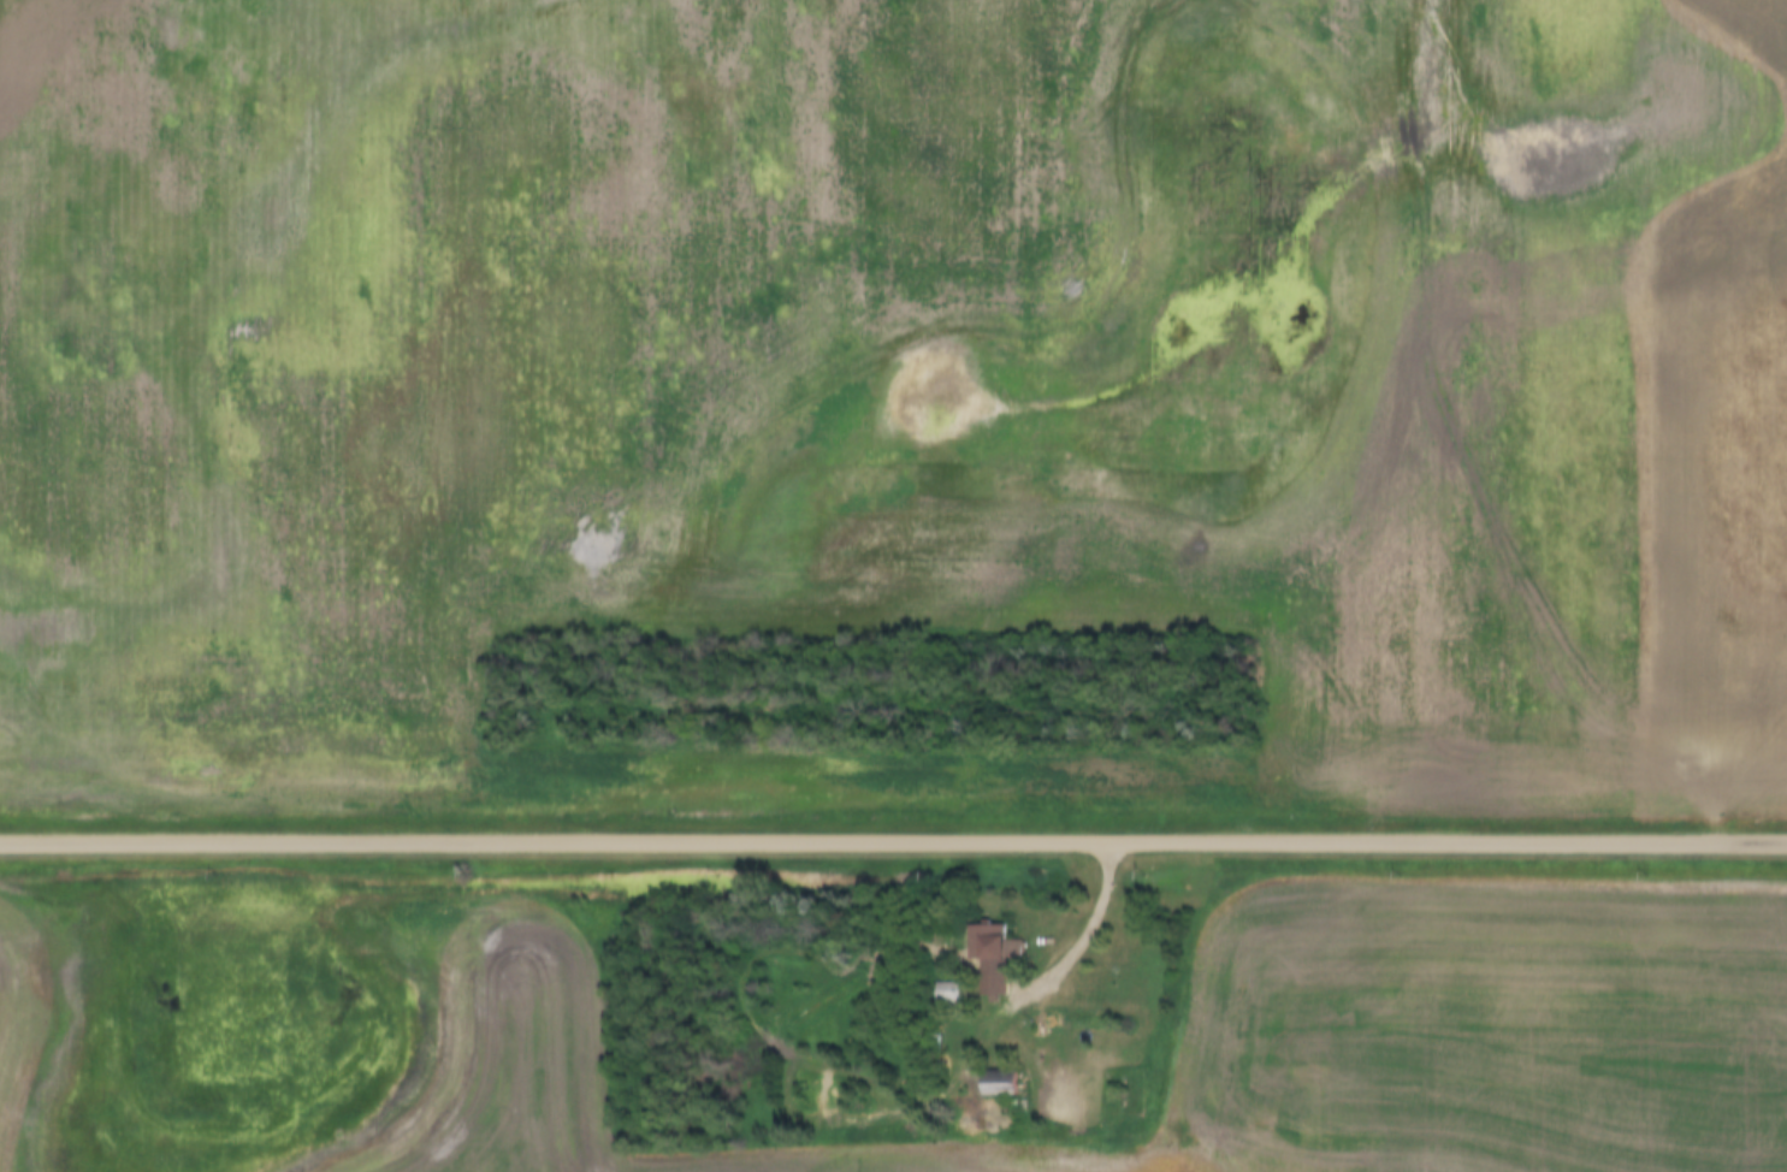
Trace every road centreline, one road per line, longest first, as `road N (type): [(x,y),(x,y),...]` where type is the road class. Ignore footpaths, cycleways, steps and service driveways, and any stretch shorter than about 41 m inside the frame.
road 1 (residential): [(1786,841),(0,841)]

